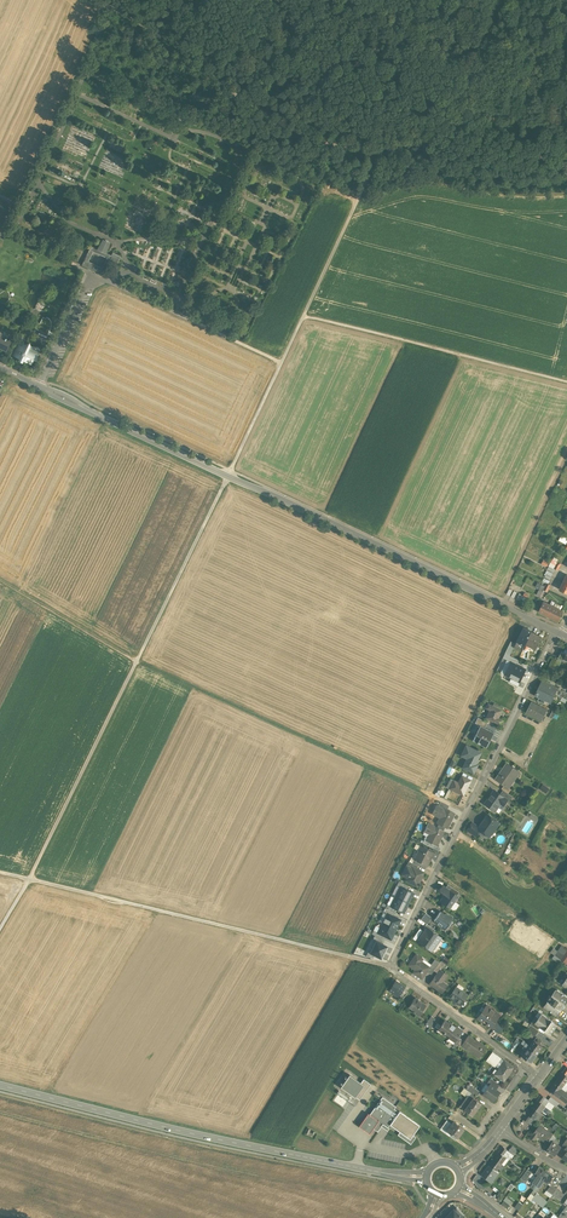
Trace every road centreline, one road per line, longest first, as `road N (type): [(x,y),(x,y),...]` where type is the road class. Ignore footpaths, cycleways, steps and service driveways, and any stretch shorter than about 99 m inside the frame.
road 1 (track): [(0,938),(141,663),(378,155)]
road 2 (tertiary): [(556,632),(0,368)]
road 3 (residential): [(556,632),(390,967),(538,1077)]
road 4 (secondary): [(426,1177),(288,1155),(0,1086)]
road 5 (track): [(0,873),(390,967)]
road 6 (track): [(141,663),(468,811)]
road 7 (track): [(281,362),(0,231),(13,202),(0,196)]
road 8 (track): [(303,314),(566,382)]
road 9 (track): [(13,202),(106,6)]
road 10 (track): [(251,104),(231,95),(221,64),(100,0)]
road 11 (track): [(378,155),(318,142),(251,104)]
road 12 (track): [(466,67),(422,147),(378,155)]

